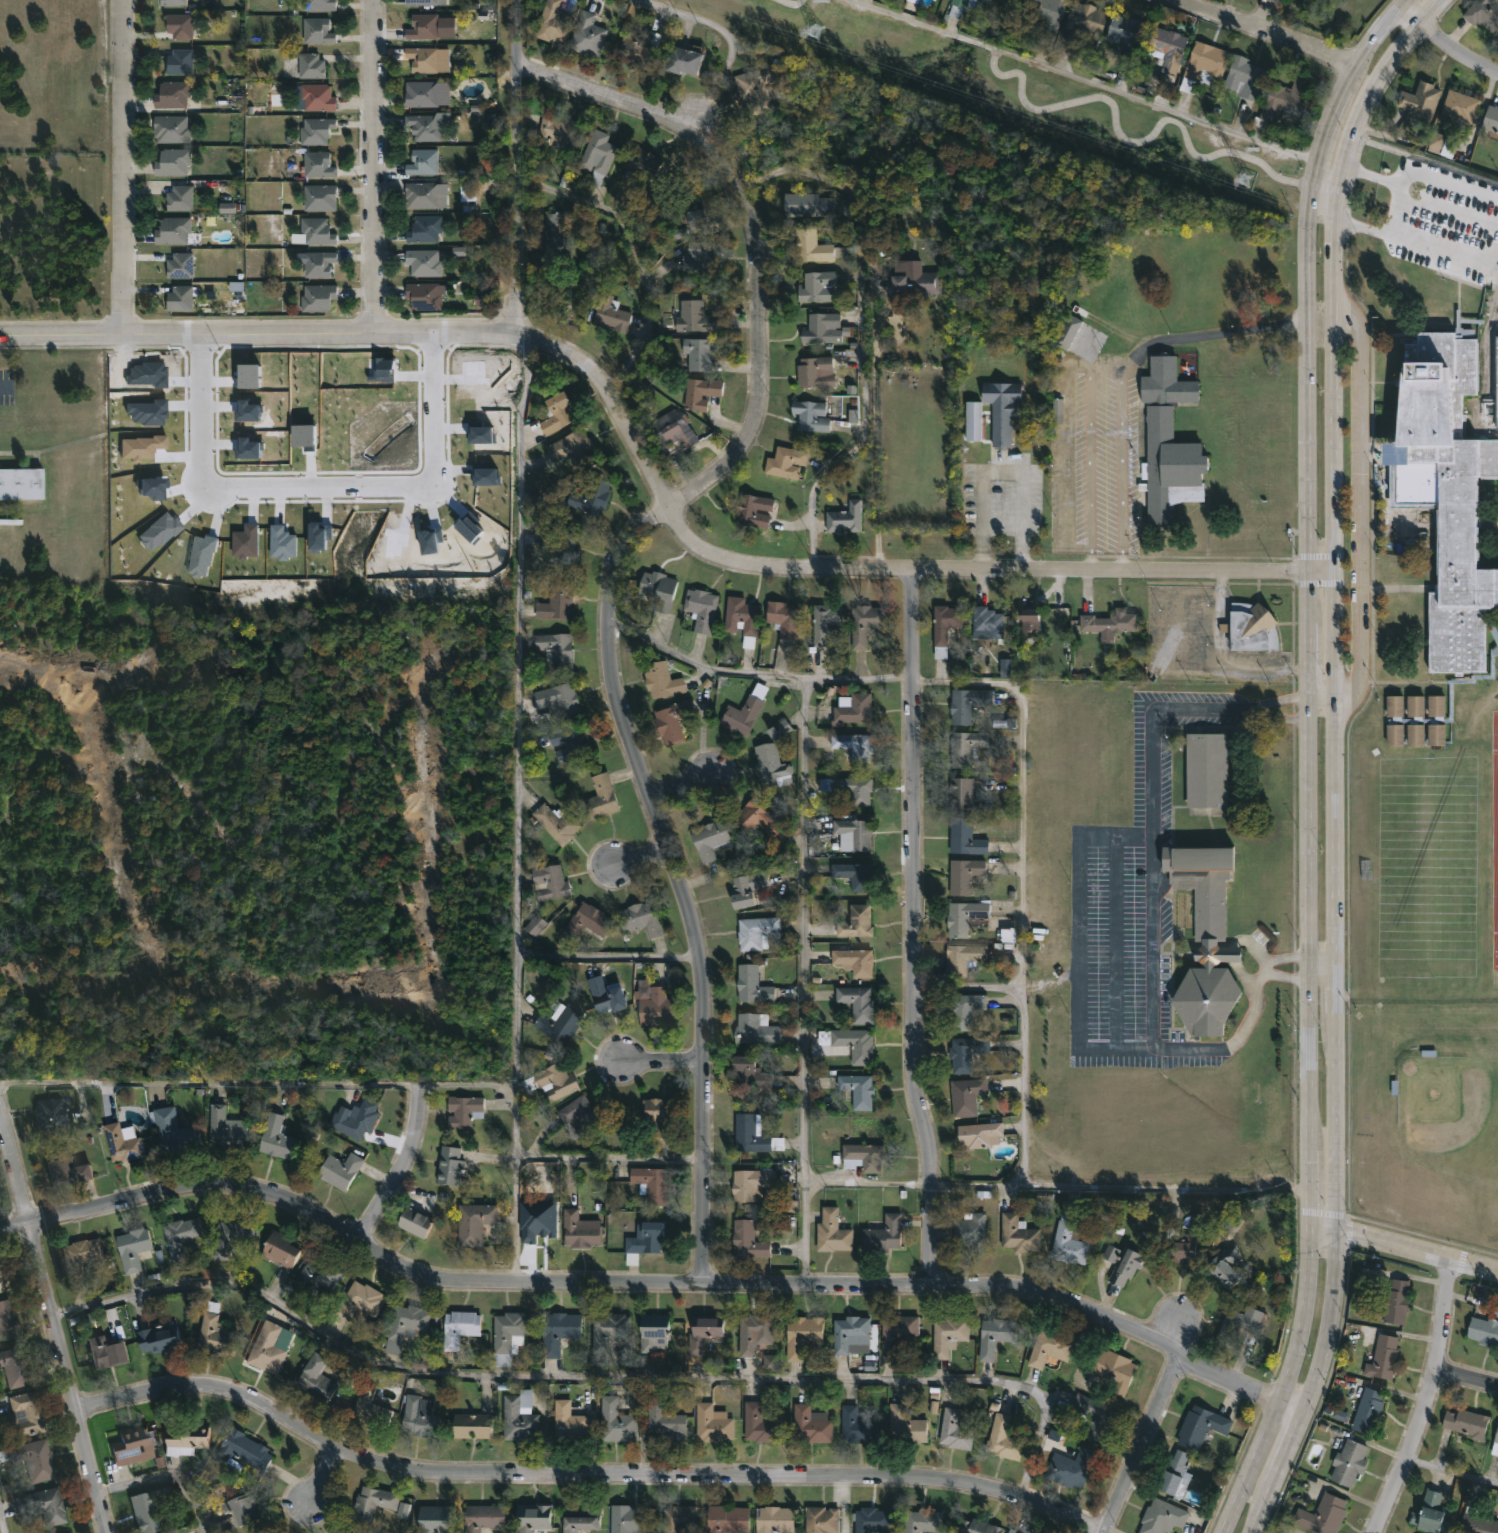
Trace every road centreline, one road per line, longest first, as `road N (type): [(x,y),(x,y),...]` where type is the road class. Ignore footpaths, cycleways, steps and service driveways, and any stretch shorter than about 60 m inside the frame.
road 1 (residential): [(1306,1409),(1192,1361),(1107,1308),(1043,1289),(444,1285),(295,1203),(228,1184),(190,1184),(0,1229)]
road 2 (residential): [(1096,1532),(1019,1499),(954,1484),(387,1467),(332,1451),(251,1402),(205,1389),(75,1411)]
road 3 (tertiary): [(1311,569),(758,568),(717,559),(686,541),(597,379),(574,355),(518,332)]
road 4 (residential): [(667,506),(640,521),(610,558),(606,661),(620,730),(690,910),(702,966),(703,1285)]
road 5 (residential): [(911,568),(913,1072),(930,1160),(930,1287)]
road 6 (secondary): [(1340,1228),(1337,569)]
road 7 (secondary): [(1311,569),(1310,1221)]
road 8 (residential): [(517,72),(717,139),(744,182),(758,247),(753,416),(723,465),(667,506)]
road 9 (tertiary): [(518,332),(0,335)]
road 10 (residential): [(105,1532),(0,1099)]
road 11 (residential): [(119,334),(119,0)]
road 12 (residential): [(374,333),(372,0)]
road 13 (residential): [(516,0),(518,332)]
road 14 (secondary): [(1310,1221),(1302,1327),(1281,1399),(1223,1532)]
road 15 (secondary): [(1253,1532),(1329,1335),(1340,1228)]
road 16 (residential): [(1452,1257),(1437,1367),(1373,1532)]
road 17 (secondary): [(1337,569),(1333,319)]
road 18 (secondary): [(1311,320),(1311,569)]
road 19 (residential): [(1184,1355),(1102,1532)]
road 20 (residential): [(1357,66),(1182,0)]
road 21 (residential): [(420,1087),(408,1157),(357,1240)]
road 22 (residential): [(1497,1269),(1340,1228)]
road 23 (secondary): [(1313,179),(1311,320)]
road 24 (secondary): [(1333,319),(1337,188)]
road 25 (secondary): [(1357,66),(1313,179)]

